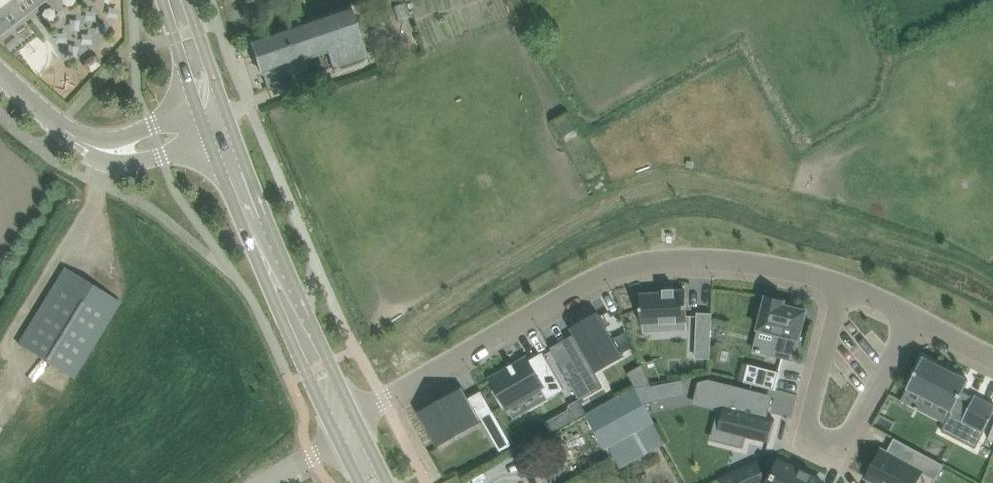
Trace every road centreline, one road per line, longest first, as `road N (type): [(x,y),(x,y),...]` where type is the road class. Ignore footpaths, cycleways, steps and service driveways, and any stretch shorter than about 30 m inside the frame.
road 1 (residential): [(342,419),(621,268),(731,260),(844,287)]
road 2 (residential): [(844,287),(811,413),(809,432),(823,443),(842,442),(854,426),(914,318)]
road 3 (tertiary): [(342,419),(214,117)]
road 4 (tertiary): [(214,117),(157,140),(115,149),(88,144),(0,74)]
road 5 (tertiary): [(214,117),(173,0)]

